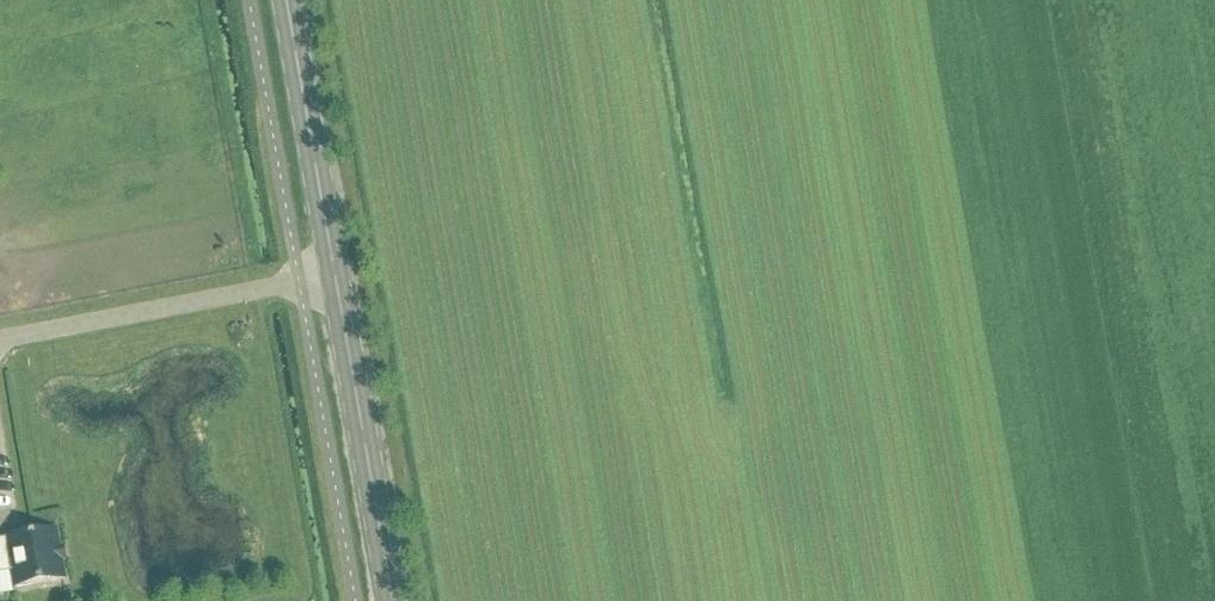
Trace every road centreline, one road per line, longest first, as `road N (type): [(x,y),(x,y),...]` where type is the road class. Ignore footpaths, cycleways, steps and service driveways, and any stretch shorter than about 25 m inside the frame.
road 1 (primary): [(392,600),(286,0)]

